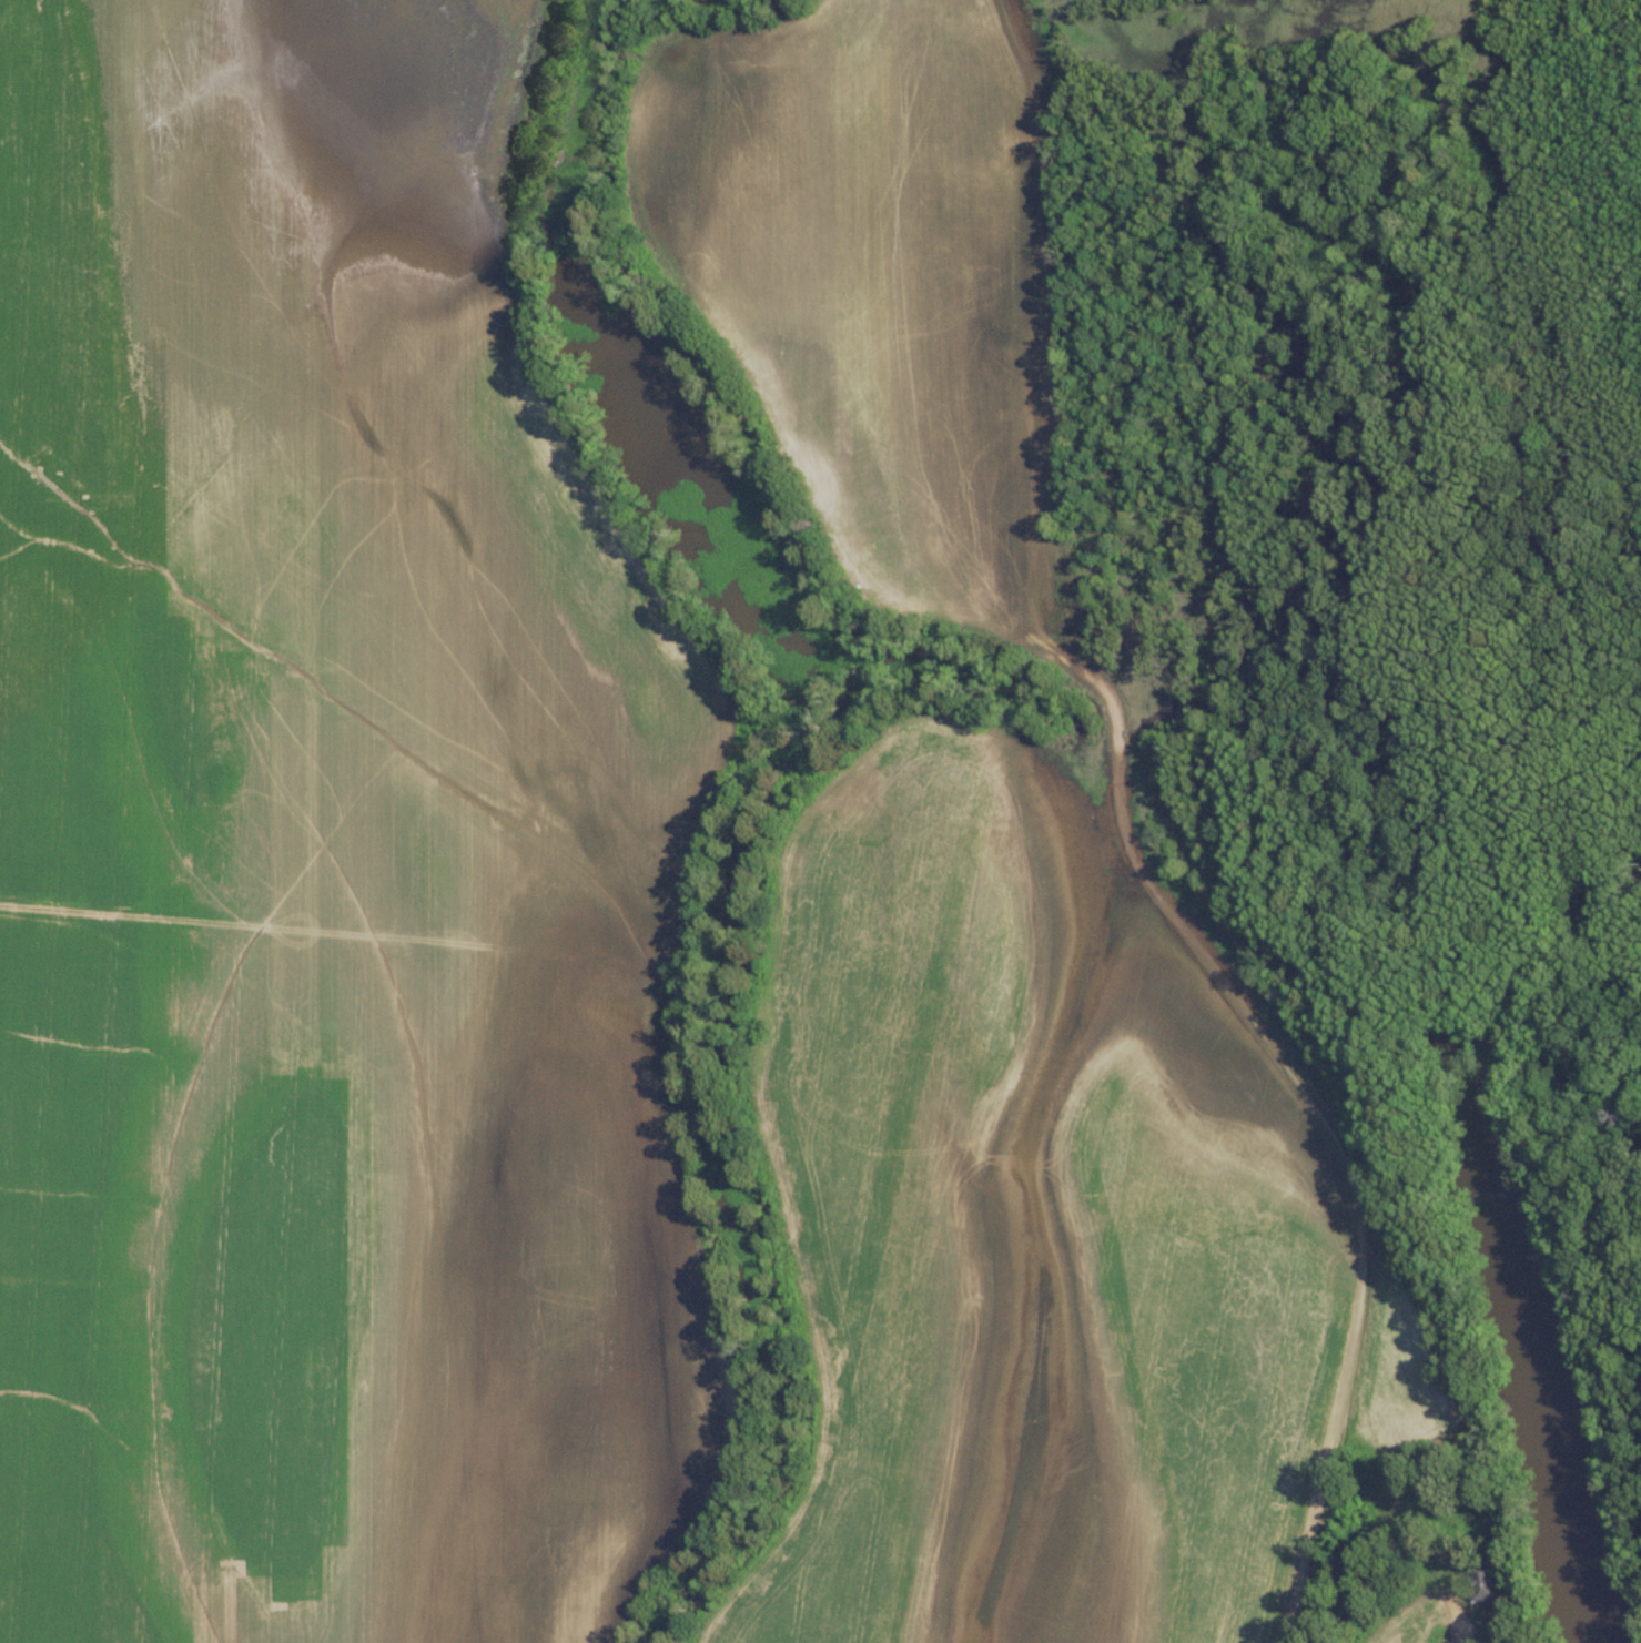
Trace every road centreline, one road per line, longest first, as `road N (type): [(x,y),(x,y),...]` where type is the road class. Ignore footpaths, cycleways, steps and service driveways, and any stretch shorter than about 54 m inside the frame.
road 1 (residential): [(1441,1642),(1444,1605),(1353,1509),(1120,1509),(892,1451)]

